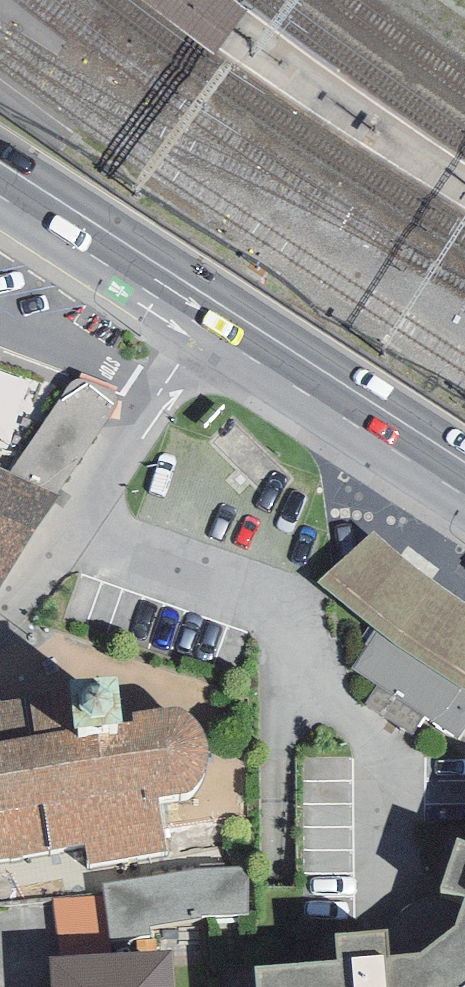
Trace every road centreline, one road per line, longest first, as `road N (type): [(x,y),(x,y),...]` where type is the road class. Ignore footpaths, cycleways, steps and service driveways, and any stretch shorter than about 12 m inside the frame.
road 1 (residential): [(0,618),(210,313)]
road 2 (primary): [(464,478),(210,313)]
road 3 (primary): [(210,313),(0,177)]

